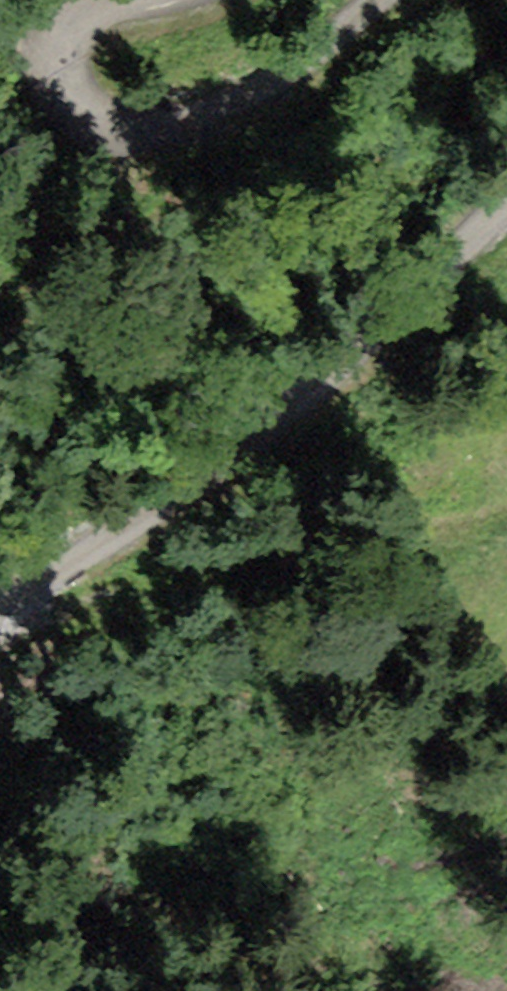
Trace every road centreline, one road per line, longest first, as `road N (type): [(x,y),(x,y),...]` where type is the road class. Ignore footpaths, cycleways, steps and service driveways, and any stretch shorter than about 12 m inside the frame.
road 1 (unclassified): [(0,621),(506,238)]
road 2 (track): [(16,607),(234,561),(499,524)]
road 3 (unclassified): [(375,0),(261,94),(162,129),(100,122),(56,79),(56,37),(74,14),(114,0)]

